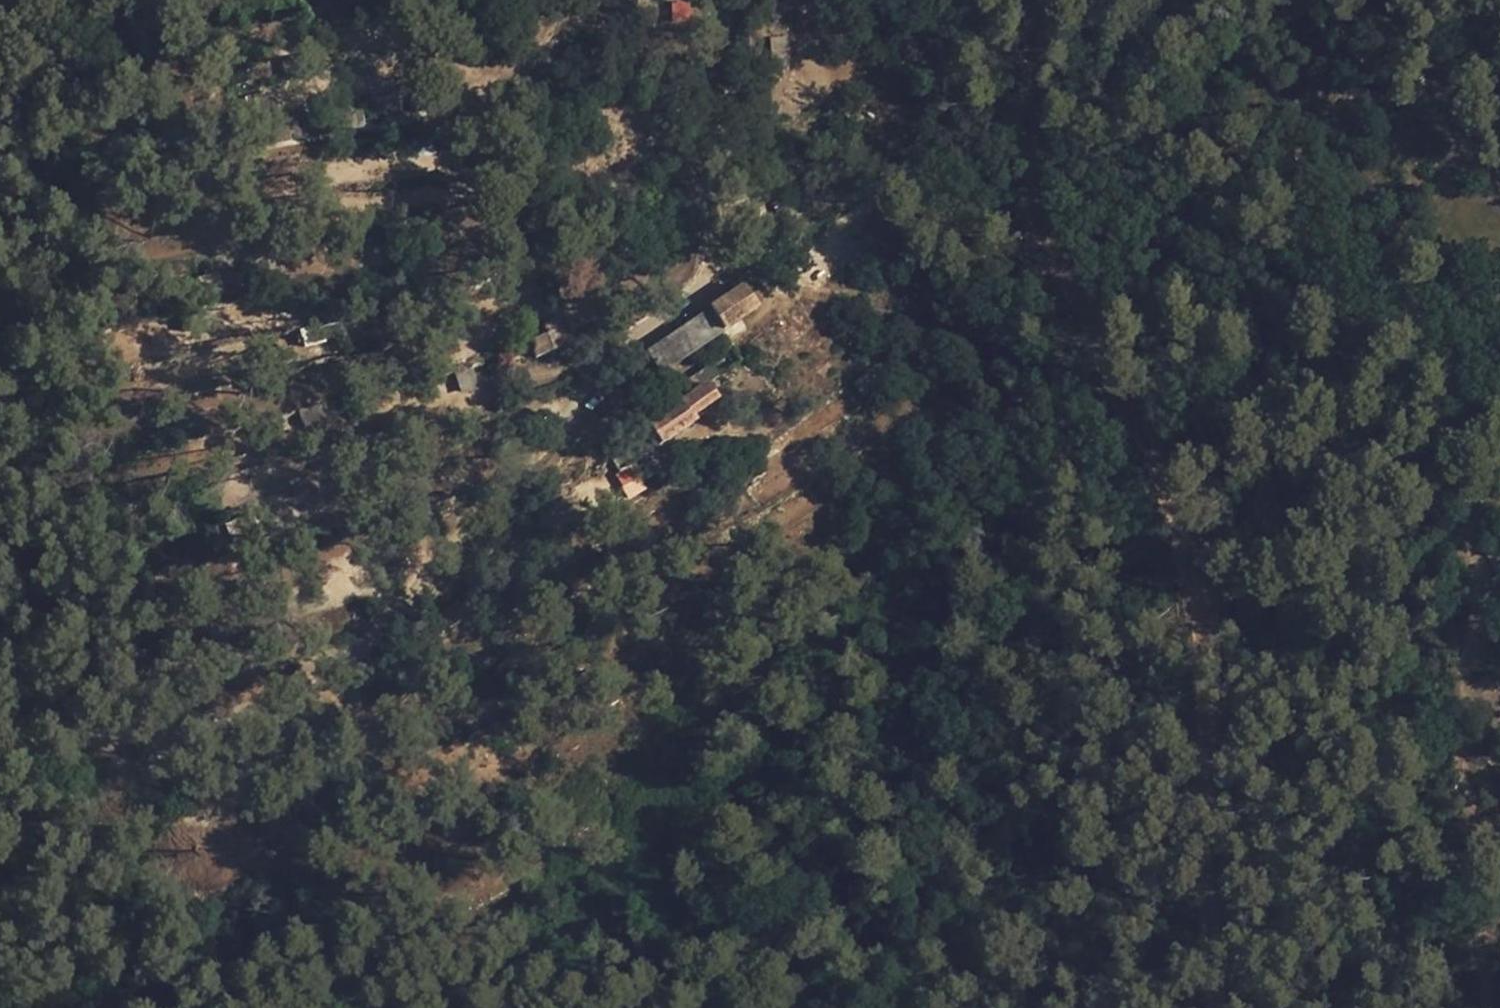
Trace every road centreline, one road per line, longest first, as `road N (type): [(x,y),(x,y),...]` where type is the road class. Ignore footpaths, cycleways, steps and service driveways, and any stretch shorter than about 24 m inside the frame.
road 1 (track): [(0,730),(110,734),(219,708),(329,663),(574,431),(631,341),(691,299),(725,227),(719,0)]
road 2 (track): [(441,0),(631,341)]

